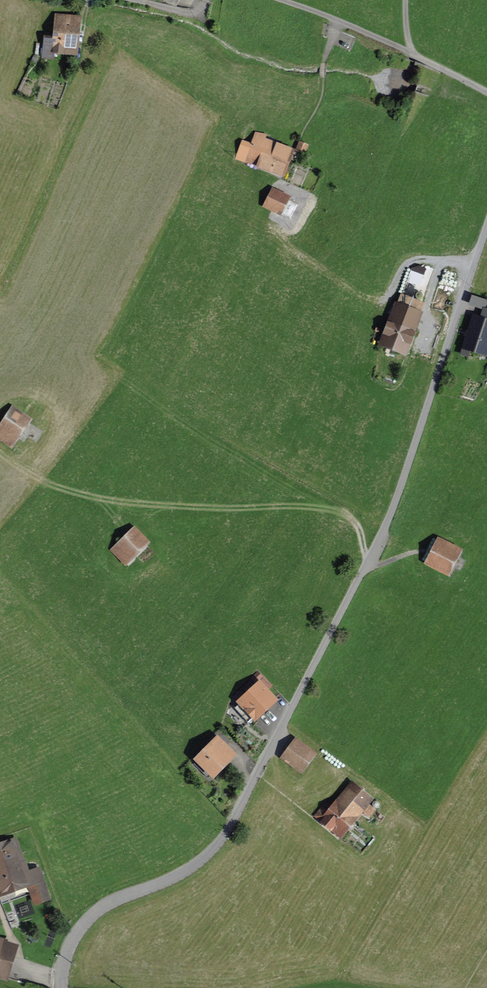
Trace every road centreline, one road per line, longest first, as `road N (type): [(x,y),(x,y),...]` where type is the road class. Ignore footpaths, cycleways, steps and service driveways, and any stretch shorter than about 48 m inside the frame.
road 1 (residential): [(71,987),(70,966),(87,929),(114,903),(204,852),(238,811),(303,697),(397,507),(486,227)]

